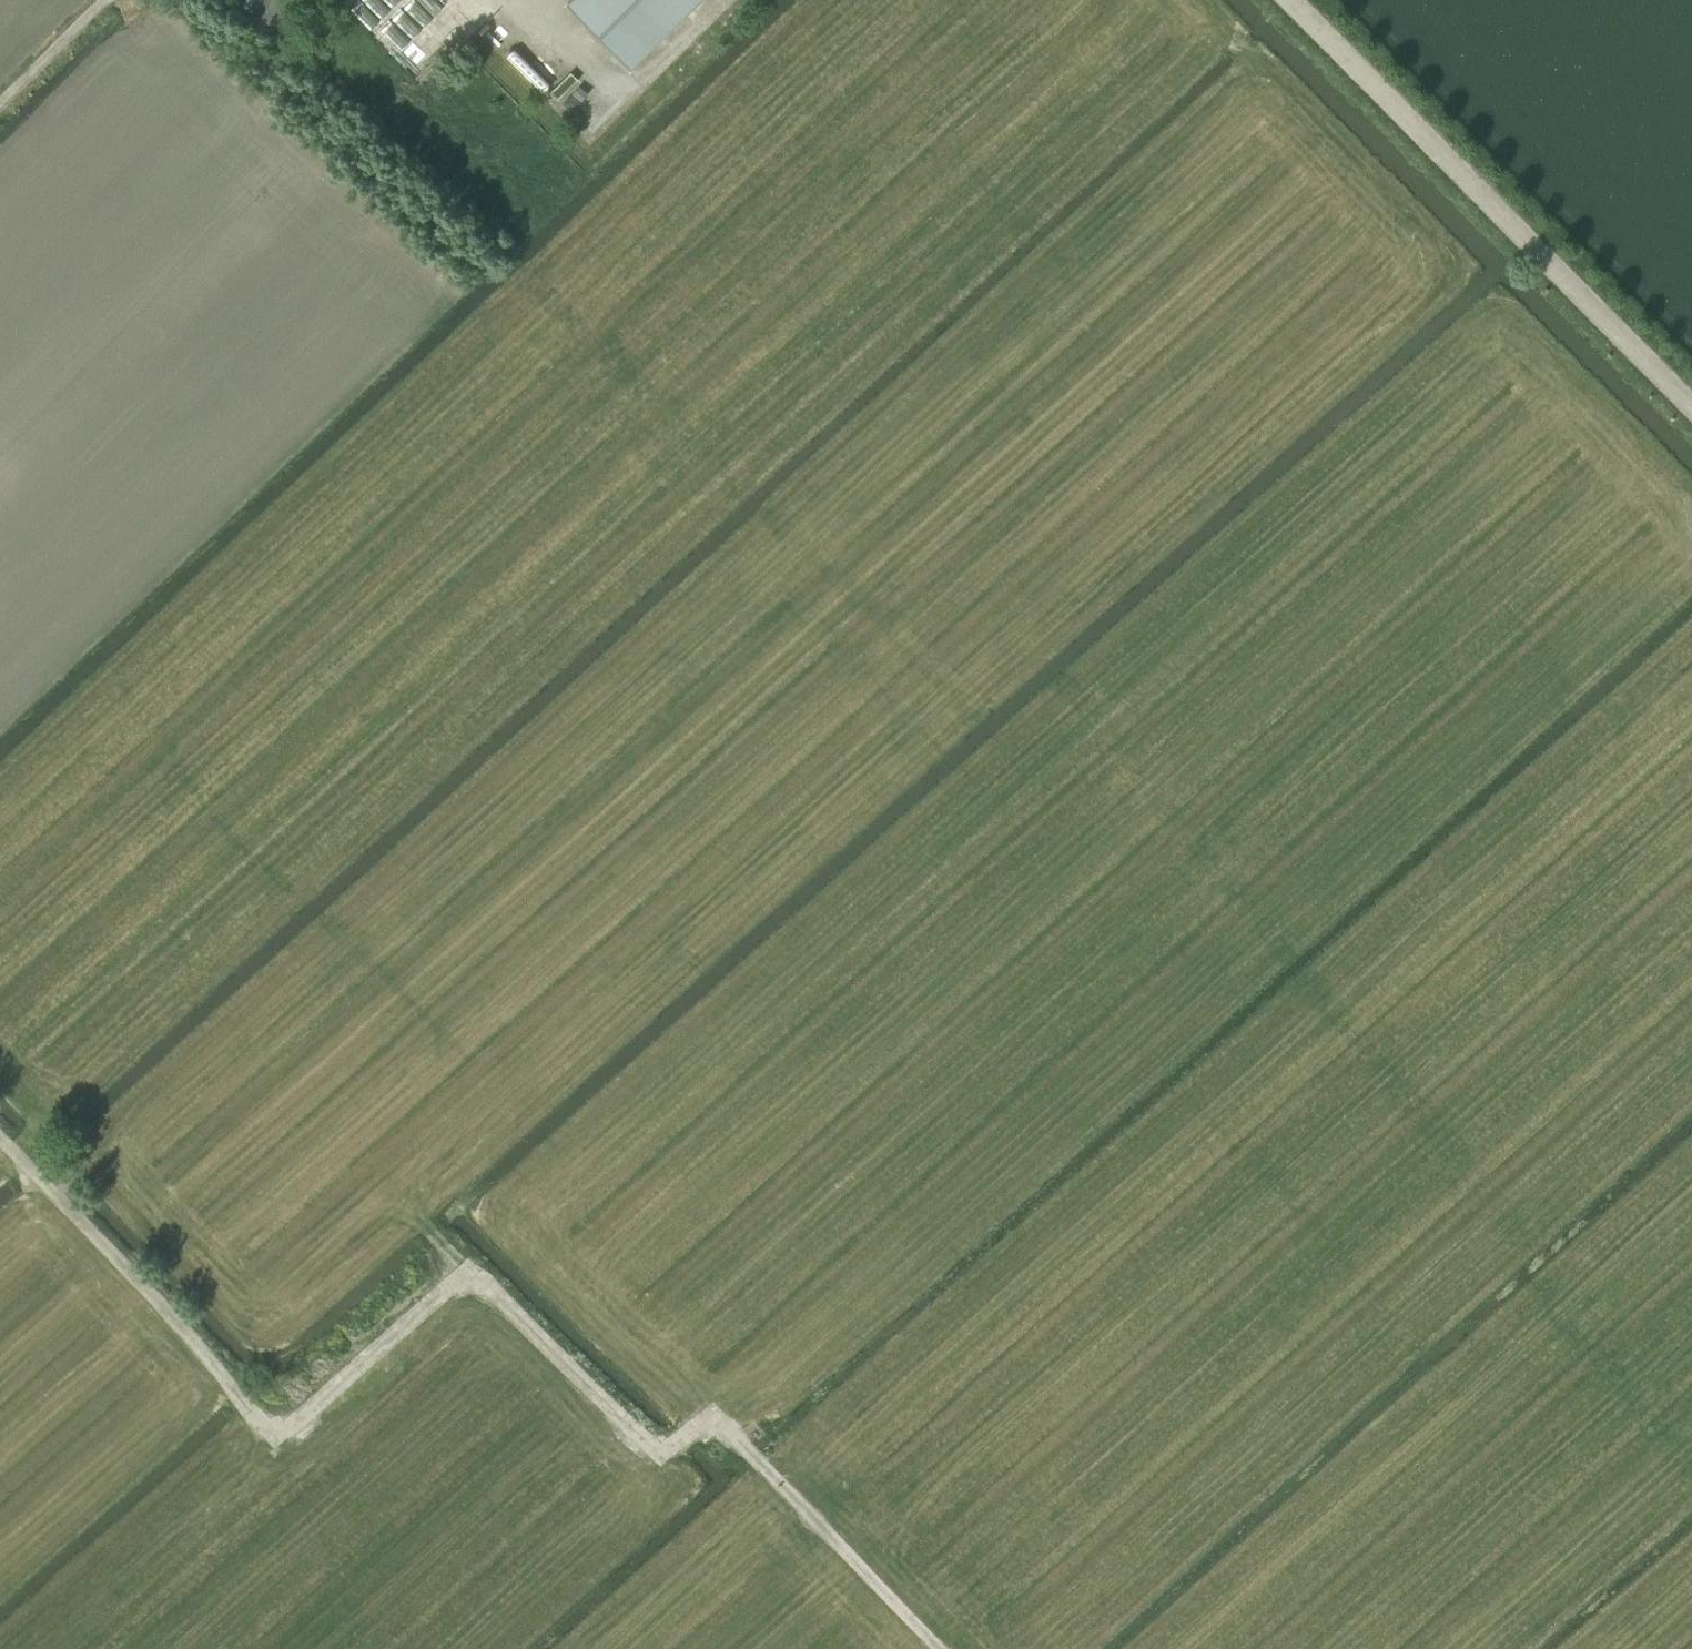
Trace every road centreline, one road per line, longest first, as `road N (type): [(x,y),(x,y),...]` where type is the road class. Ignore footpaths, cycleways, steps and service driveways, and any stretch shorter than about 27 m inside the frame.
road 1 (track): [(0,1136),(198,1345),(274,1437),(469,1273),(659,1454),(711,1416),(938,1648)]
road 2 (unclassified): [(1691,405),(1288,0)]
road 3 (track): [(0,106),(105,0)]

